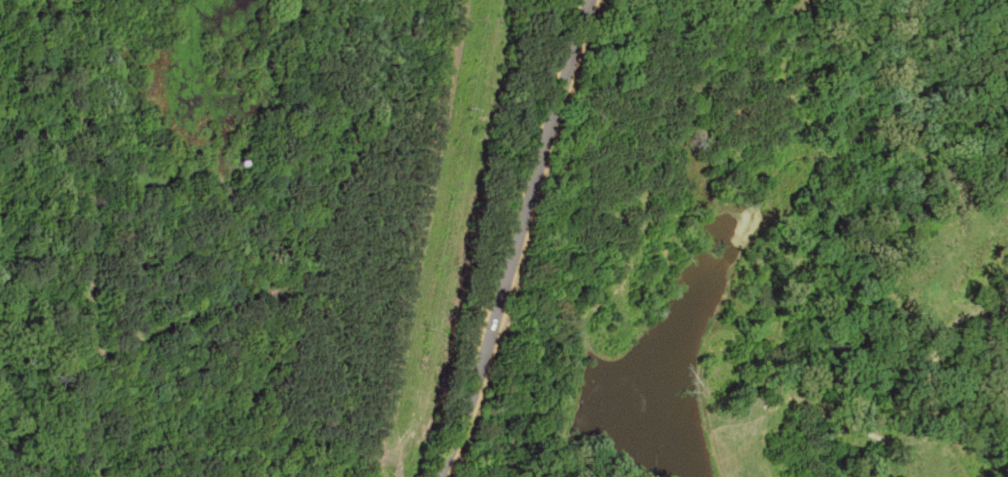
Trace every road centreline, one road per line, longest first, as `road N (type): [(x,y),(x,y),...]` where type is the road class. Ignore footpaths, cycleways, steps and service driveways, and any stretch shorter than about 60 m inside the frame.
road 1 (tertiary): [(449,476),(501,340),(564,107),(604,0)]

